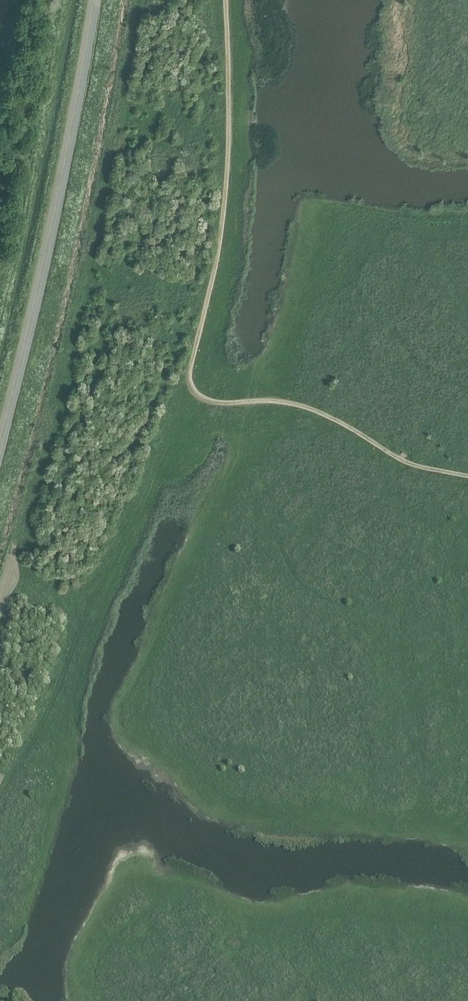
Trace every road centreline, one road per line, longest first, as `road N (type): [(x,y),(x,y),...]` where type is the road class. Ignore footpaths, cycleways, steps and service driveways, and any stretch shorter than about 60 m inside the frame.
road 1 (tertiary): [(0,445),(95,0)]

